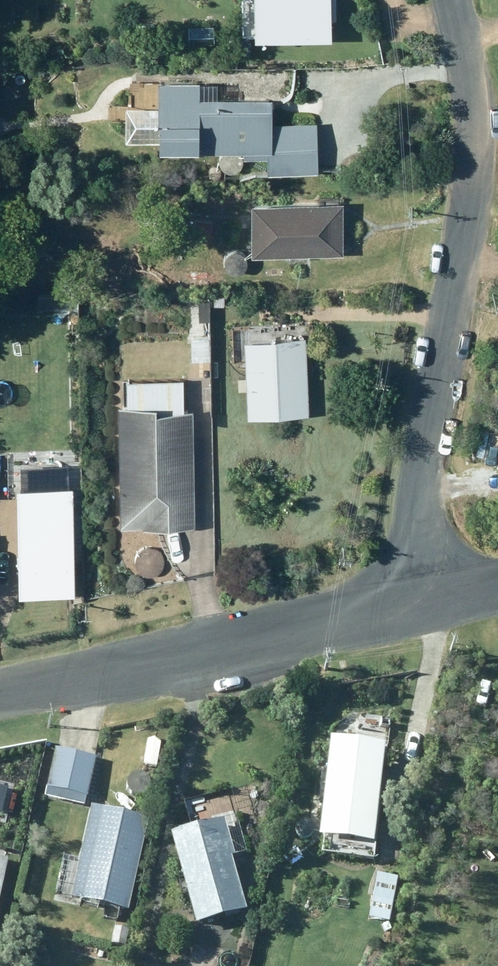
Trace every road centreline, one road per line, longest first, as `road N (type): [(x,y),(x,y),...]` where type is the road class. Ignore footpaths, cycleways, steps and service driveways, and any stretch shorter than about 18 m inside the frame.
road 1 (unclassified): [(452,0),(477,140),(414,603)]
road 2 (residential): [(414,603),(0,692)]

